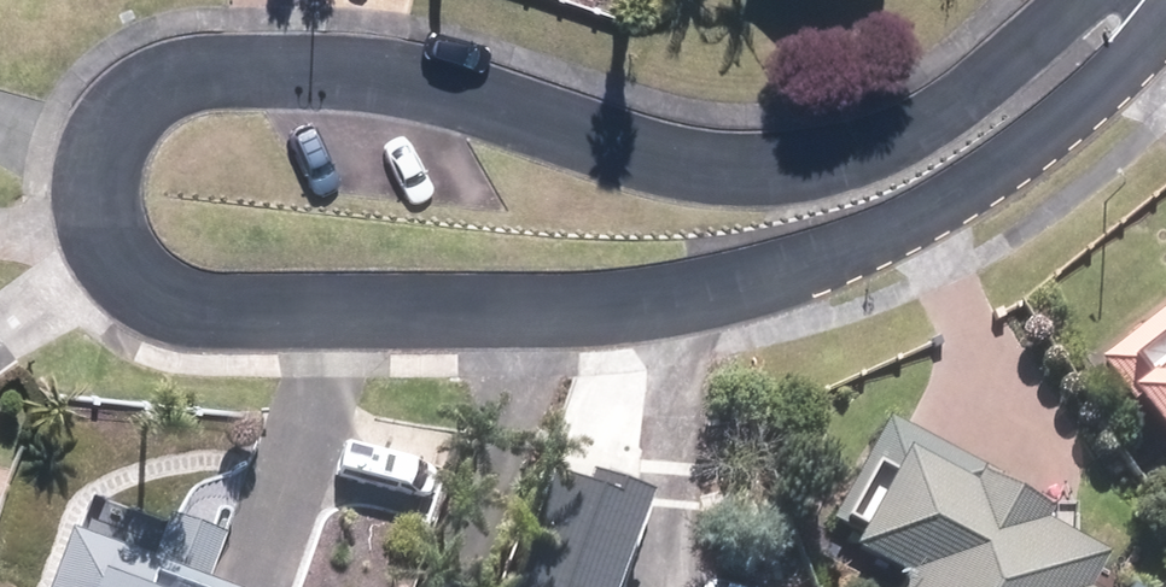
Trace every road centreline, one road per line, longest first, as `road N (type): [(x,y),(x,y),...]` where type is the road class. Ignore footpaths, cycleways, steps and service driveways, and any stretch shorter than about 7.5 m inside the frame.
road 1 (residential): [(1153,0),(1116,71),(1057,126),(951,199),(815,259),(685,293),(498,310),(231,313),(152,294),(125,276),(95,231)]
road 2 (residential): [(95,231),(90,170),(110,119),(153,86),(187,77),(322,70),(418,82),(621,146),(736,166),(788,164),(899,136),(1097,0)]

